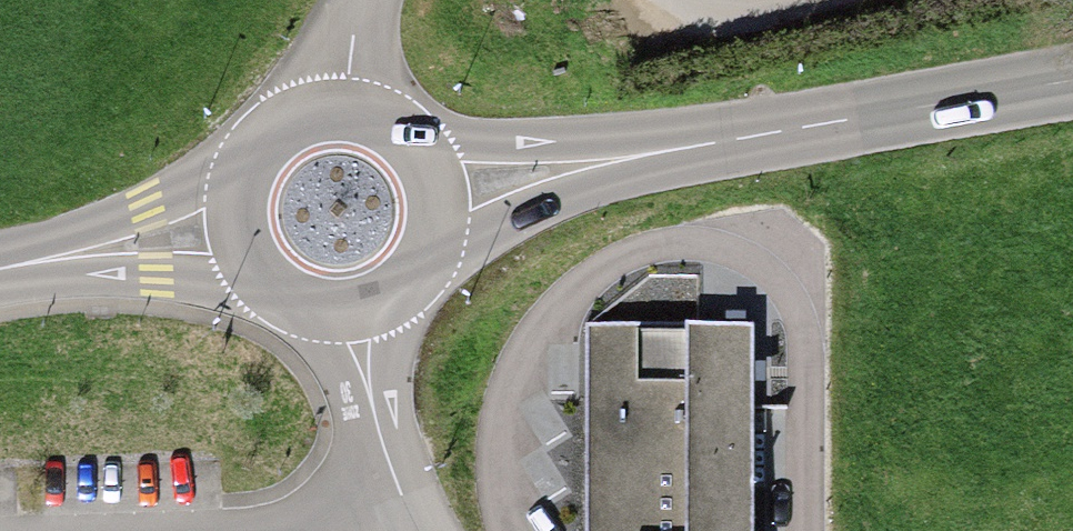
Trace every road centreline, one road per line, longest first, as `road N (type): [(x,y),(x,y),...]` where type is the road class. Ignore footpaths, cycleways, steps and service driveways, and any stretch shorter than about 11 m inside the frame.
road 1 (secondary): [(1072,83),(441,192)]
road 2 (secondary): [(441,192),(420,143),(401,125),(378,111),(326,104),(268,132),(248,158),(236,221)]
road 3 (secondary): [(236,221),(0,268)]
road 4 (unclassified): [(352,309),(362,388),(402,489)]
road 5 (track): [(824,0),(707,20),(671,19),(656,0)]
road 6 (secondary): [(352,309),(410,281),(441,224),(441,192)]
road 7 (secondary): [(236,221),(245,251),(289,297),(352,309)]

